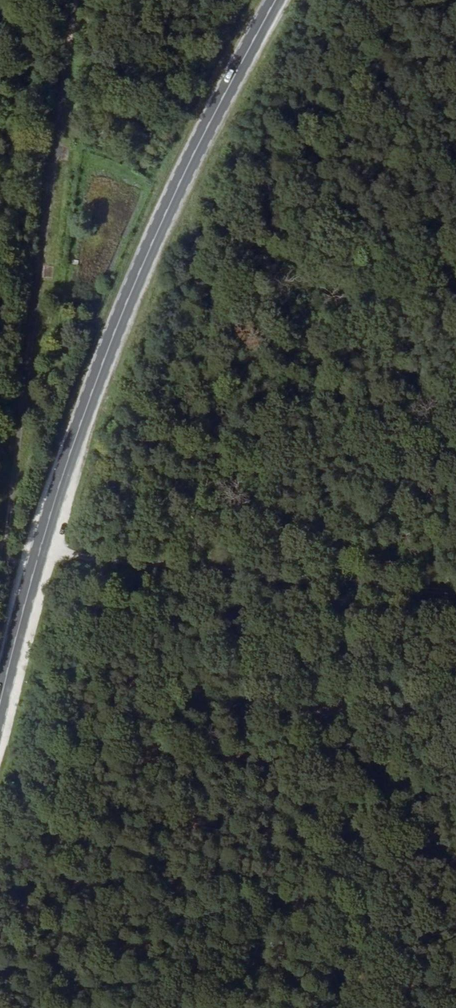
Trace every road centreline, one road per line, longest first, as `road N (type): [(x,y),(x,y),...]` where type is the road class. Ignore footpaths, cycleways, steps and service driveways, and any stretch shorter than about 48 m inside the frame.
road 1 (primary): [(276,0),(211,121),(108,353),(35,563),(0,704)]
road 2 (track): [(2,558),(77,0)]
road 3 (track): [(455,601),(35,563)]

